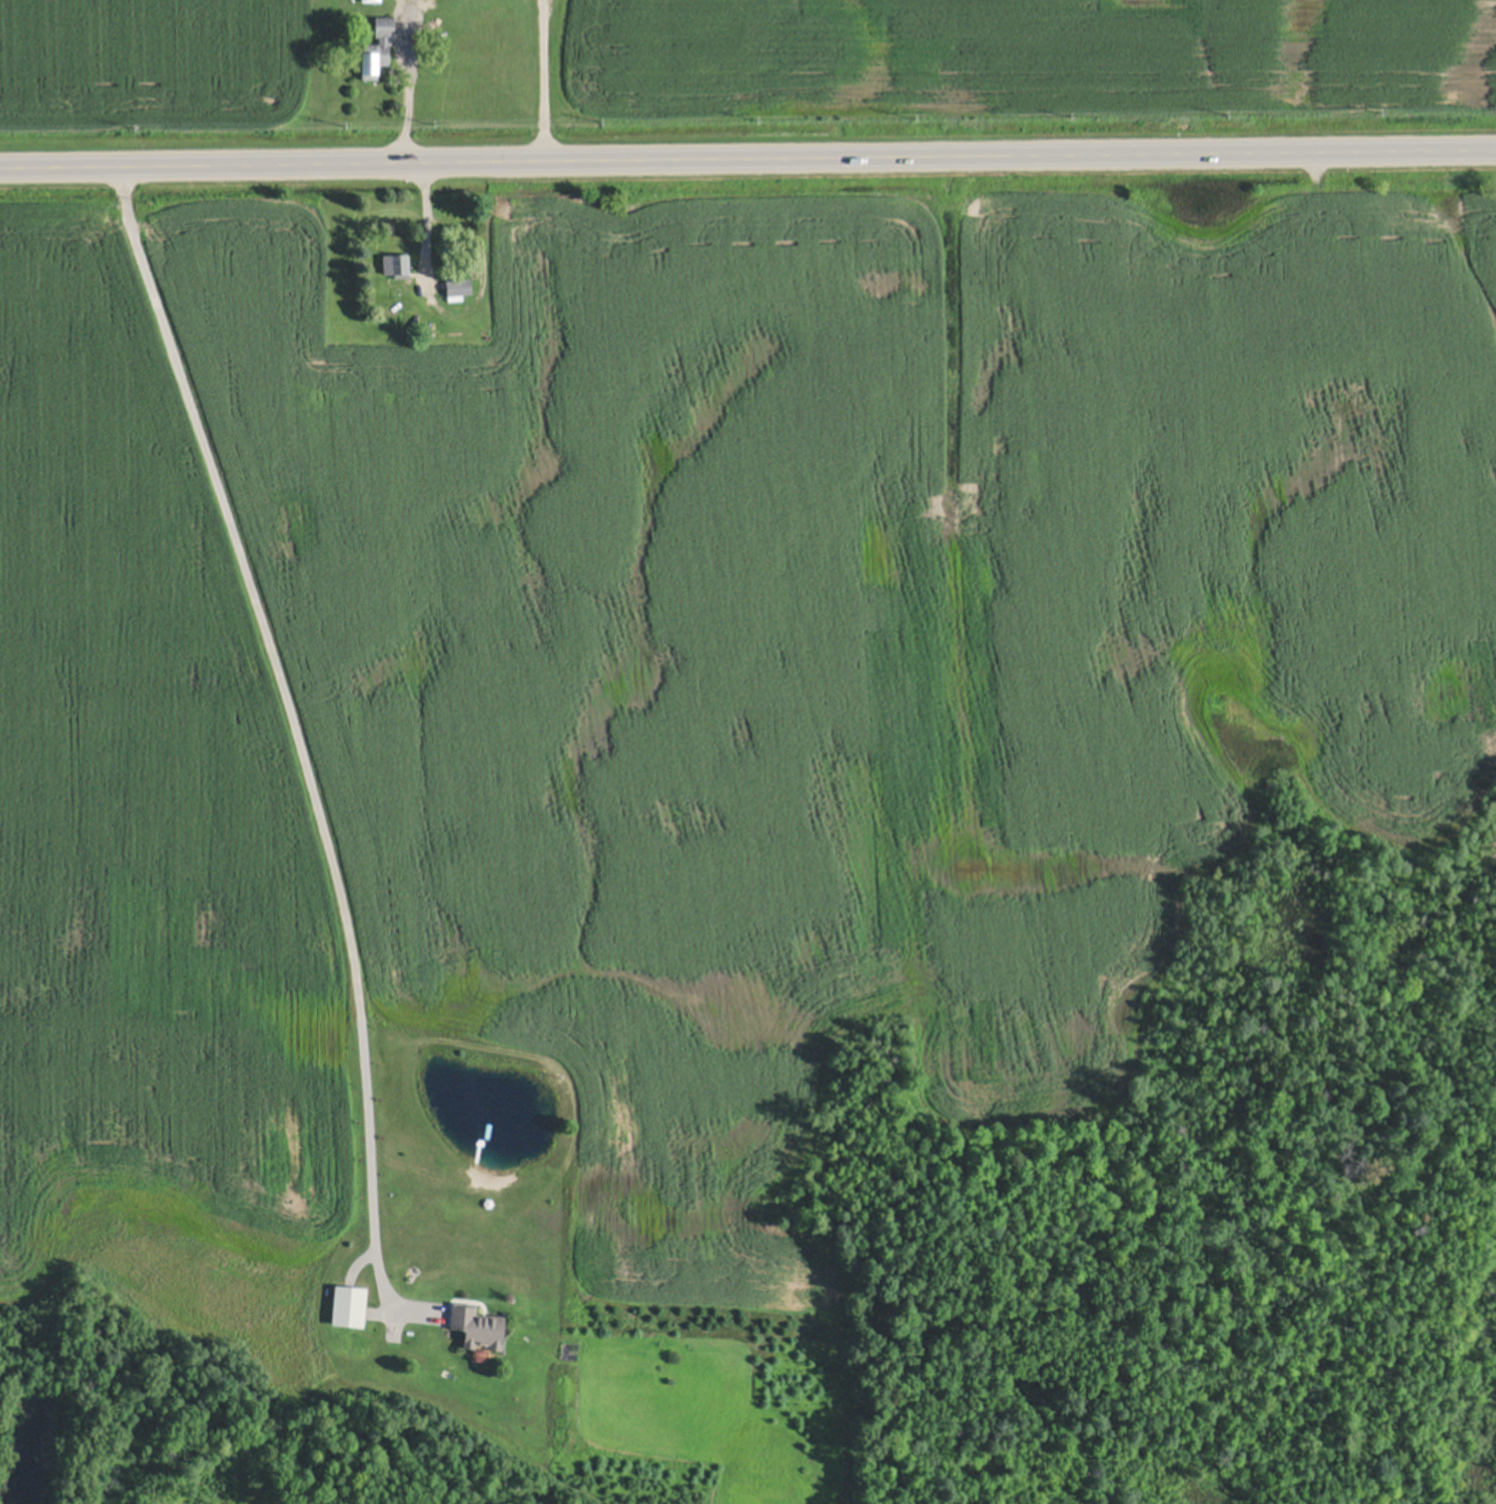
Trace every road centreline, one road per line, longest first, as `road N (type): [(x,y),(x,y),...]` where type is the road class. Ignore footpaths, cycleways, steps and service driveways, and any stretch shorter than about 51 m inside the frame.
road 1 (primary): [(0,170),(1495,152)]

